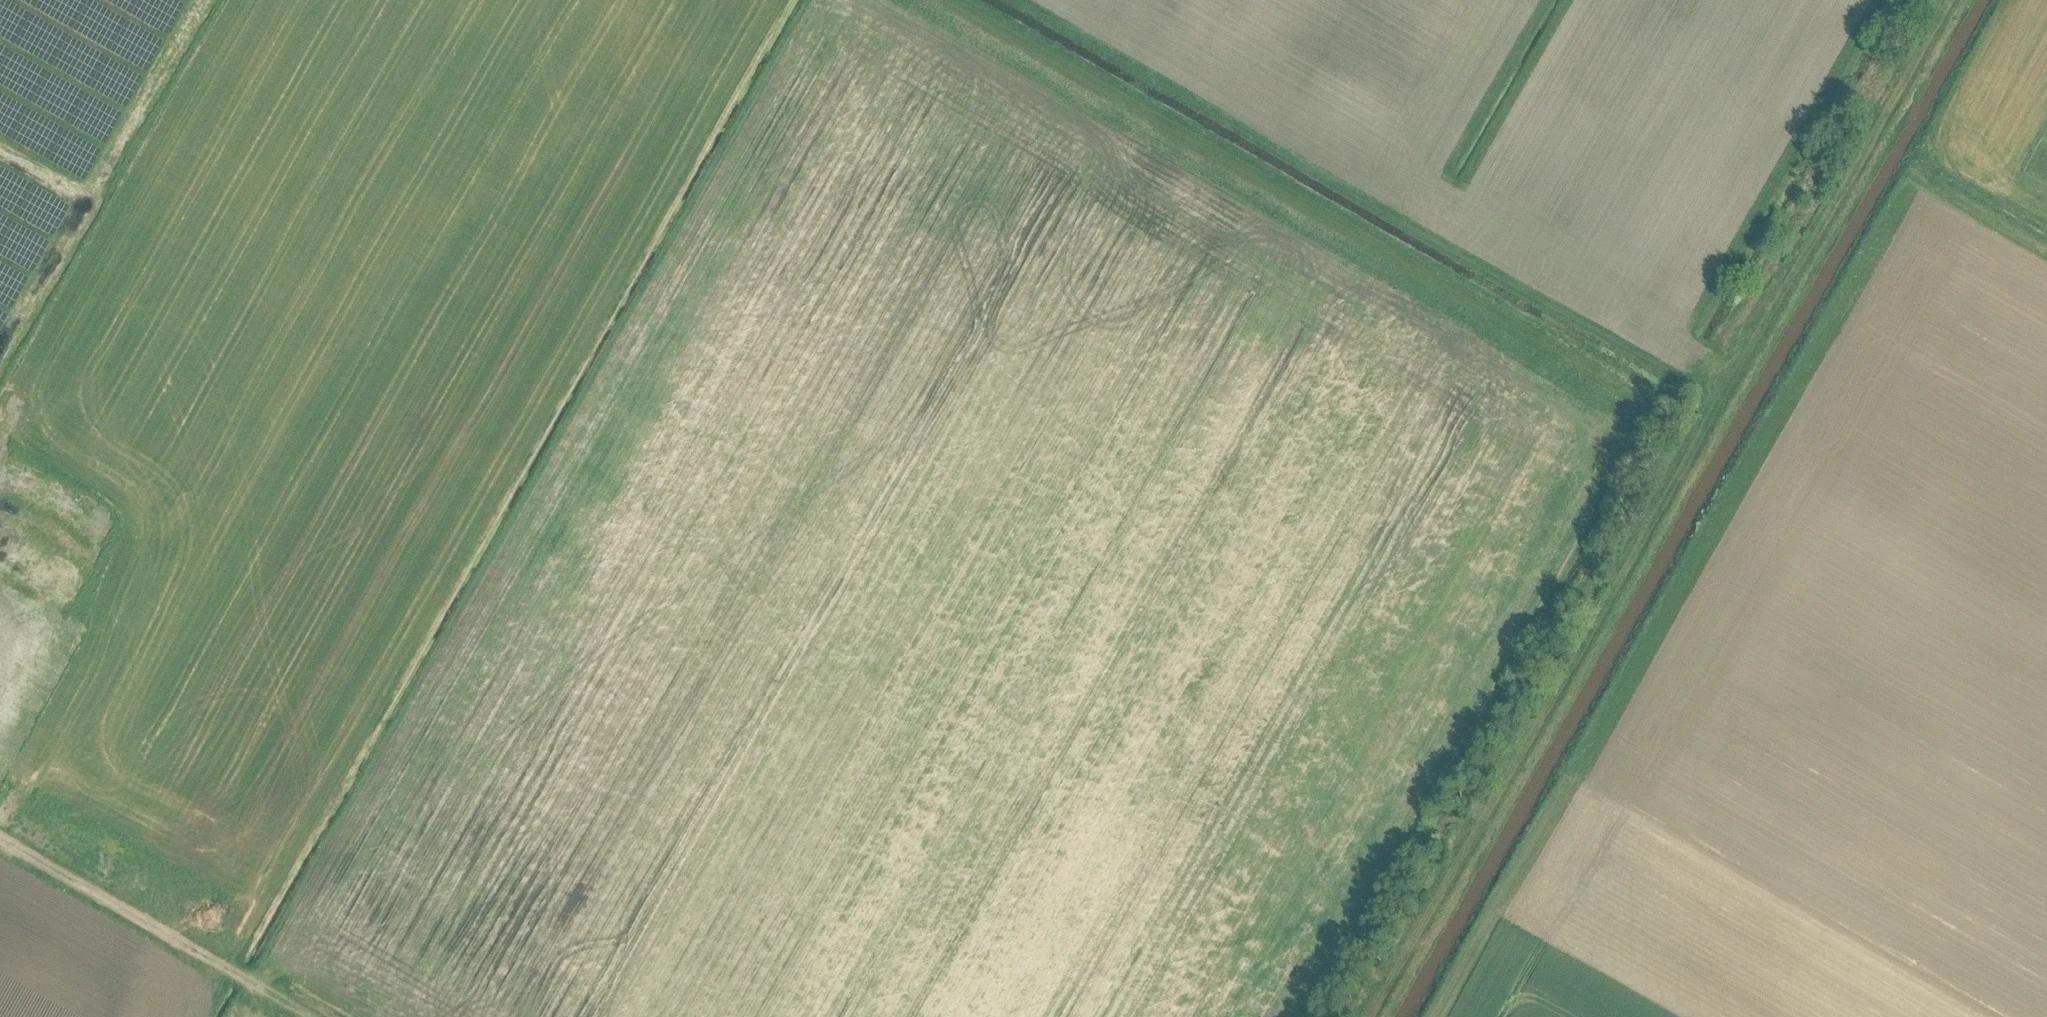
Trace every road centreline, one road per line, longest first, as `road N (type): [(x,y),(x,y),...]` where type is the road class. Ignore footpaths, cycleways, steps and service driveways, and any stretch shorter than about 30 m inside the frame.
road 1 (track): [(0,841),(309,1016)]

